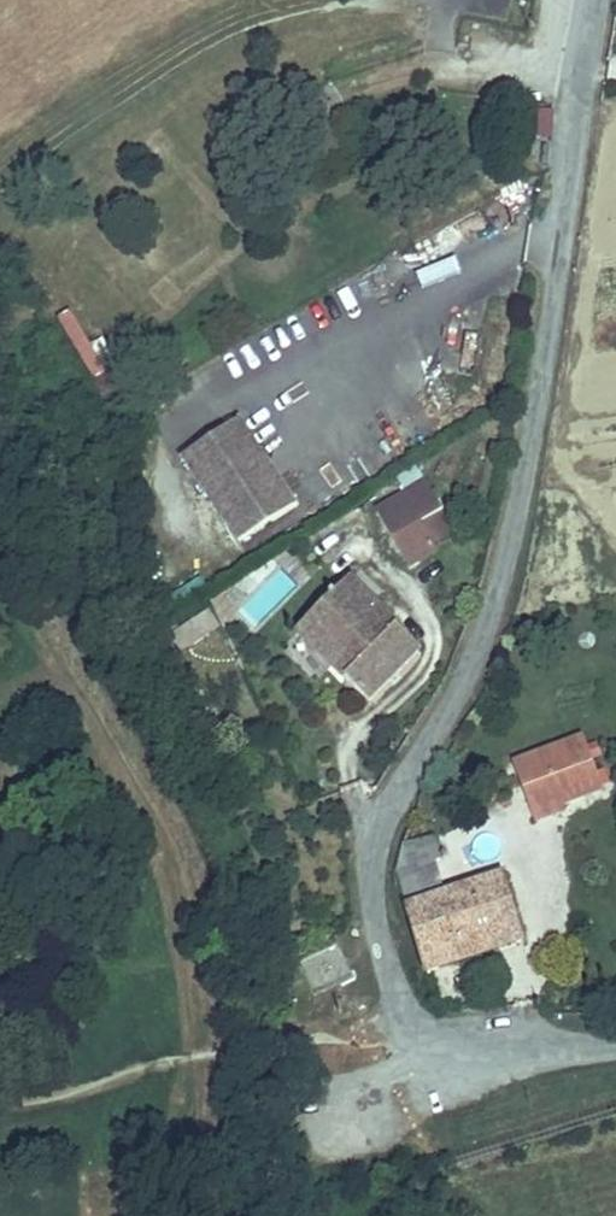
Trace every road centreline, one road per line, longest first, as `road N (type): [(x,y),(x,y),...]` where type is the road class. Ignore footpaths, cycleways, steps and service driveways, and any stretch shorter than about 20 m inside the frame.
road 1 (residential): [(433,1042),(394,972),(373,872),(382,817),(455,695),(493,597),(529,451),(560,246)]
road 2 (track): [(0,1112),(32,1109),(182,1053),(291,1038)]
road 3 (residential): [(560,246),(485,260),(312,381)]
road 4 (residential): [(560,246),(599,0)]
road 5 (residential): [(433,1042),(522,1047),(615,1040)]
road 6 (track): [(291,1038),(350,991),(394,972)]

